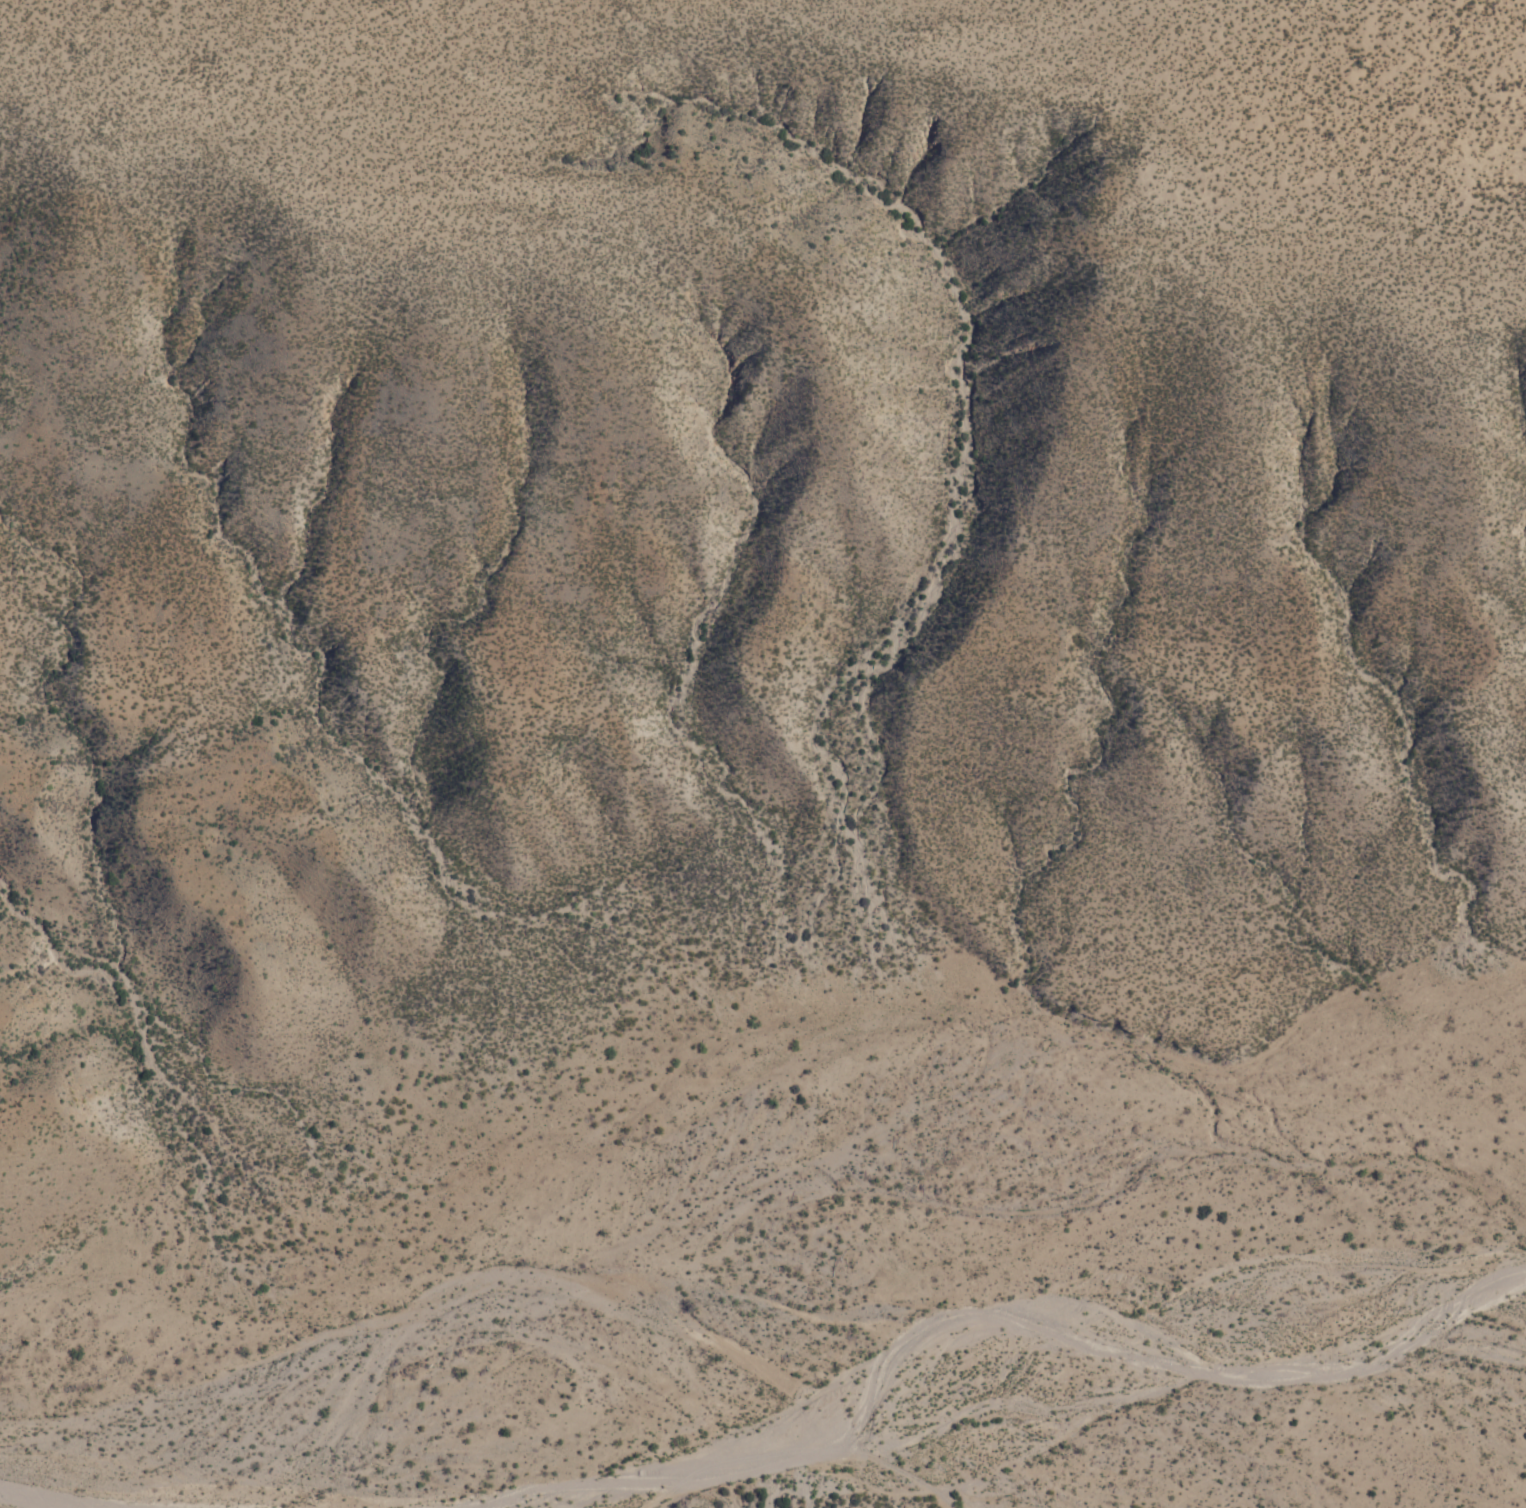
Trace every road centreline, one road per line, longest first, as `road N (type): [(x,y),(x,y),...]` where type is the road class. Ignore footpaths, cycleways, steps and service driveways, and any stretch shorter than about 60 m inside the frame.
road 1 (track): [(624,1507),(674,1477),(727,1465),(824,1485),(923,1480),(950,1507)]

